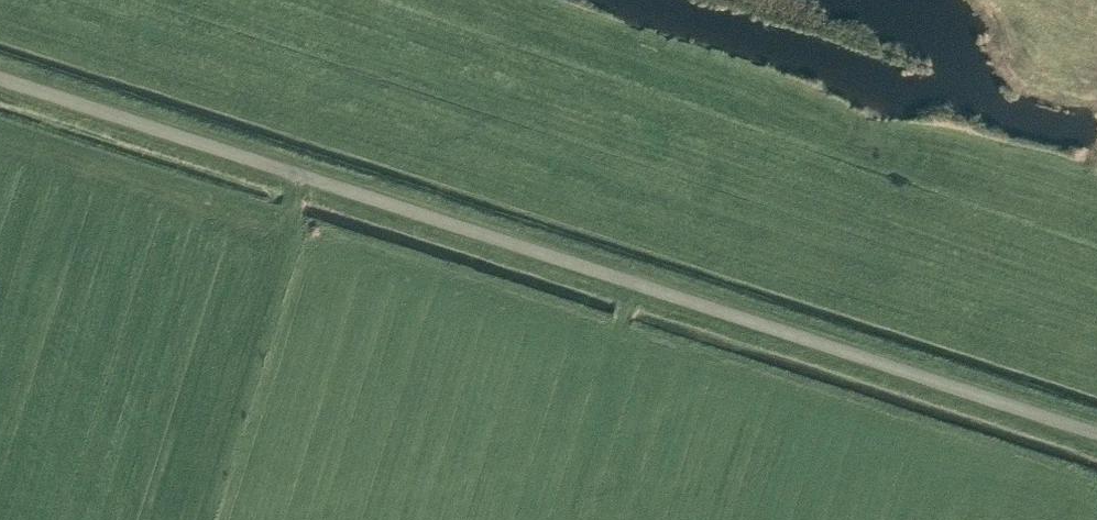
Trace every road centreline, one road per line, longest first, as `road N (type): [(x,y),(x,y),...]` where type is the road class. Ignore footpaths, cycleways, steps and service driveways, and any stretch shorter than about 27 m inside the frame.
road 1 (unclassified): [(1096,433),(0,76)]

